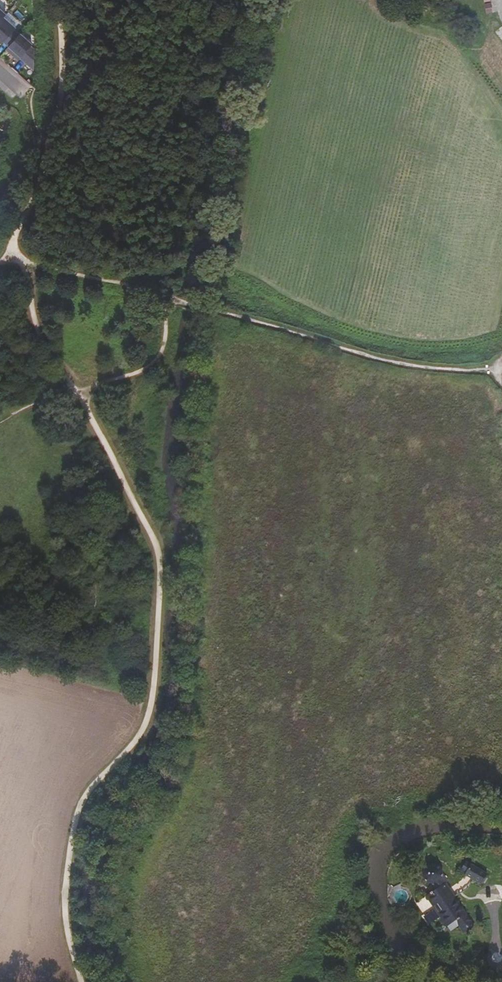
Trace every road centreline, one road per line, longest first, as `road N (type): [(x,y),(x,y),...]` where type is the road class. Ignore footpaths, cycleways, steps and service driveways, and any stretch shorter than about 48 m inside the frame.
road 1 (track): [(11,248),(54,163),(66,93),(63,0)]

